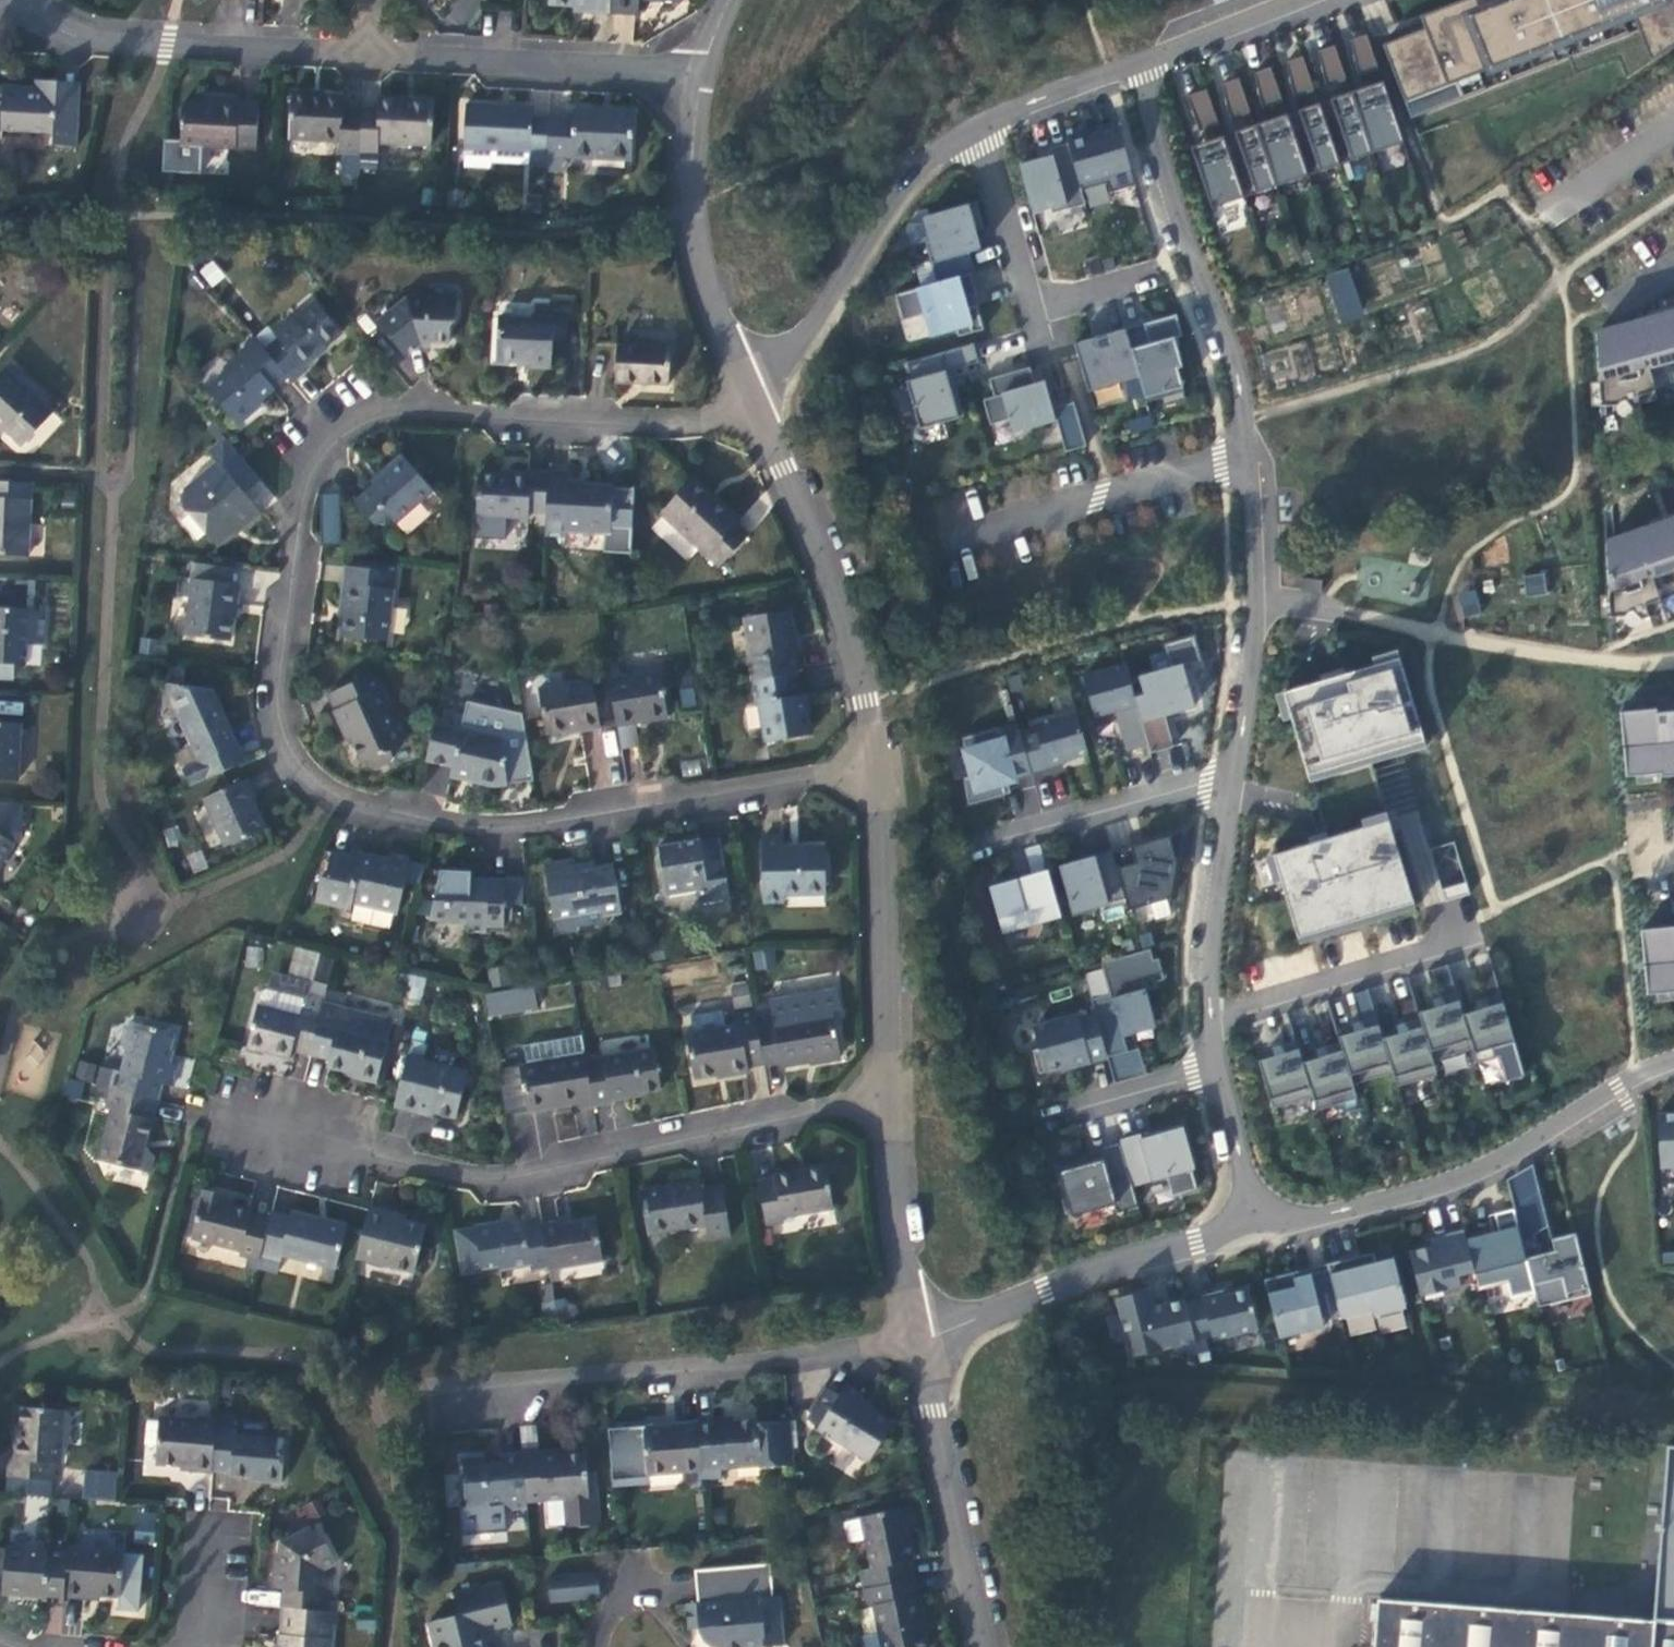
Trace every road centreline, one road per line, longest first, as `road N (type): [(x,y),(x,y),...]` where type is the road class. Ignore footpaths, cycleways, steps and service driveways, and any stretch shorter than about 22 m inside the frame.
road 1 (residential): [(873,768),(500,831),(383,814),(336,798),(290,752),(280,724),(302,506),(318,463),(362,421),(388,413),(664,424),(755,405)]
road 2 (residential): [(1129,69),(1227,355),(1242,421),(1253,606),(1226,779)]
road 3 (residential): [(892,1103),(821,1112),(545,1178),(473,1175),(191,1110)]
road 4 (residential): [(919,1343),(369,1394)]
road 5 (residential): [(1248,1223),(1298,1219),(1466,1174),(1637,1074),(1673,1064)]
road 6 (residential): [(755,405),(851,644),(873,768)]
road 7 (residential): [(981,119),(953,132),(914,174),(755,405)]
road 8 (residential): [(1248,1223),(1046,1290),(919,1343)]
road 9 (residential): [(702,70),(695,204),(703,266),(755,405)]
road 10 (residential): [(702,70),(360,55)]
road 11 (residential): [(360,55),(168,44),(79,27),(32,0)]
road 12 (residential): [(873,768),(892,900),(892,1103)]
road 13 (residential): [(981,119),(1038,310),(1167,274)]
road 14 (residential): [(919,1343),(985,1646)]
road 15 (residential): [(1226,779),(1208,882),(1207,1013),(1217,1067)]
road 16 (residential): [(1226,779),(975,845)]
road 17 (residential): [(892,1103),(895,1210),(919,1343)]
road 18 (residential): [(1321,0),(1129,69)]
road 19 (residential): [(1217,1067),(1041,1111)]
road 20 (residential): [(1217,1067),(1248,1183),(1248,1223)]
road 21 (residential): [(1129,69),(981,119)]

